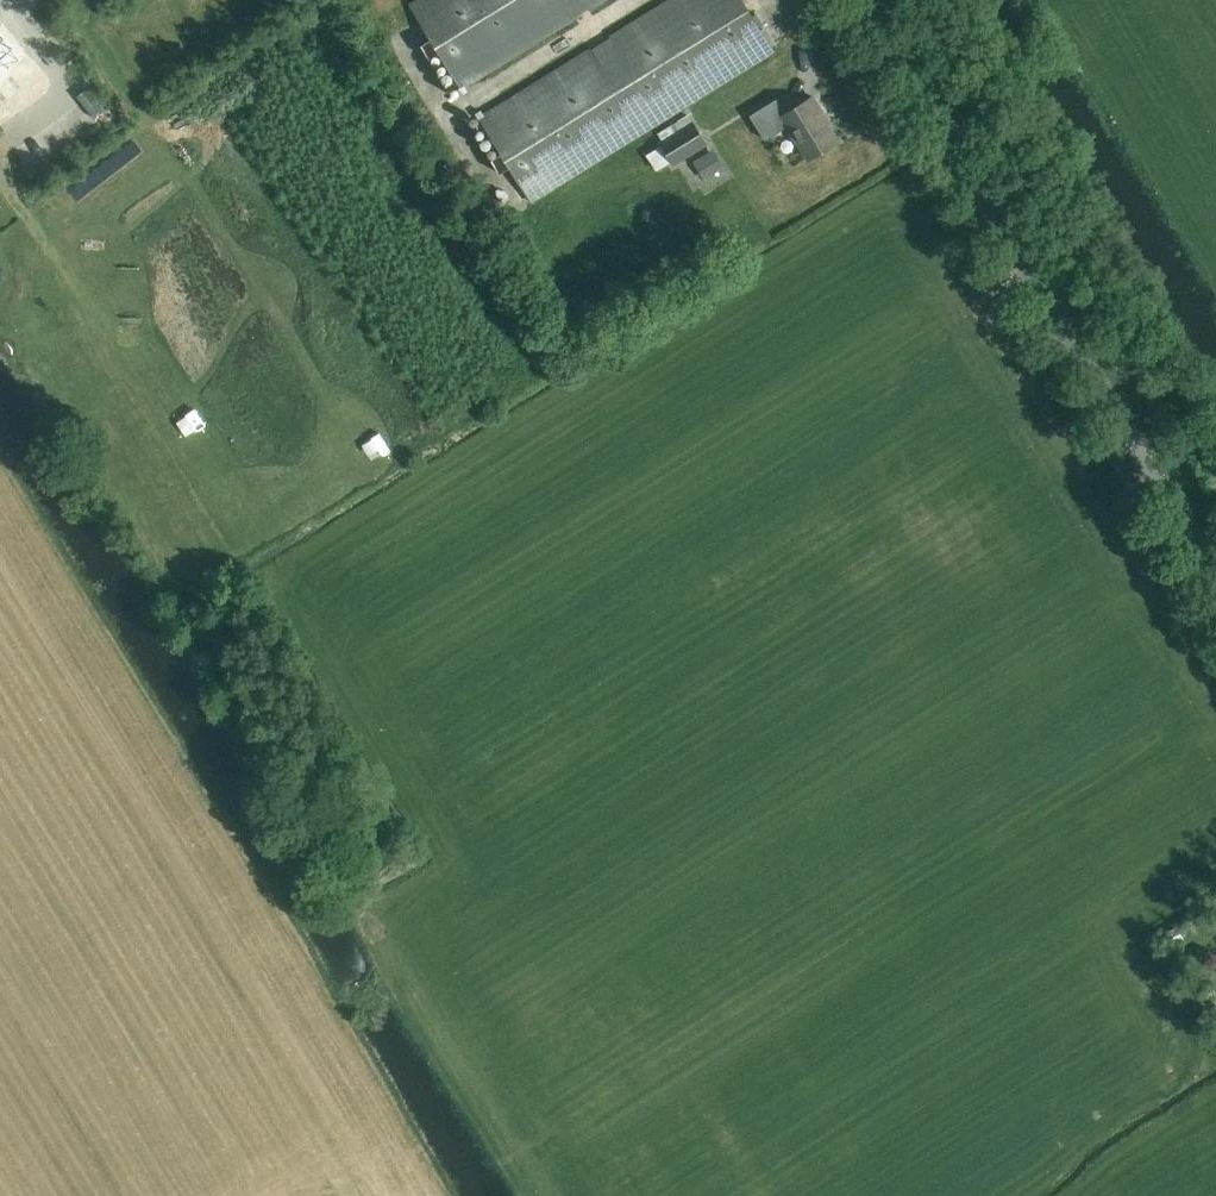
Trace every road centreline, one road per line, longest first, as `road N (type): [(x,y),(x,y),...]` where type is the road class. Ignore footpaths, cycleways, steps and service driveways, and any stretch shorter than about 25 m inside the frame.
road 1 (unclassified): [(1215,579),(862,0)]

